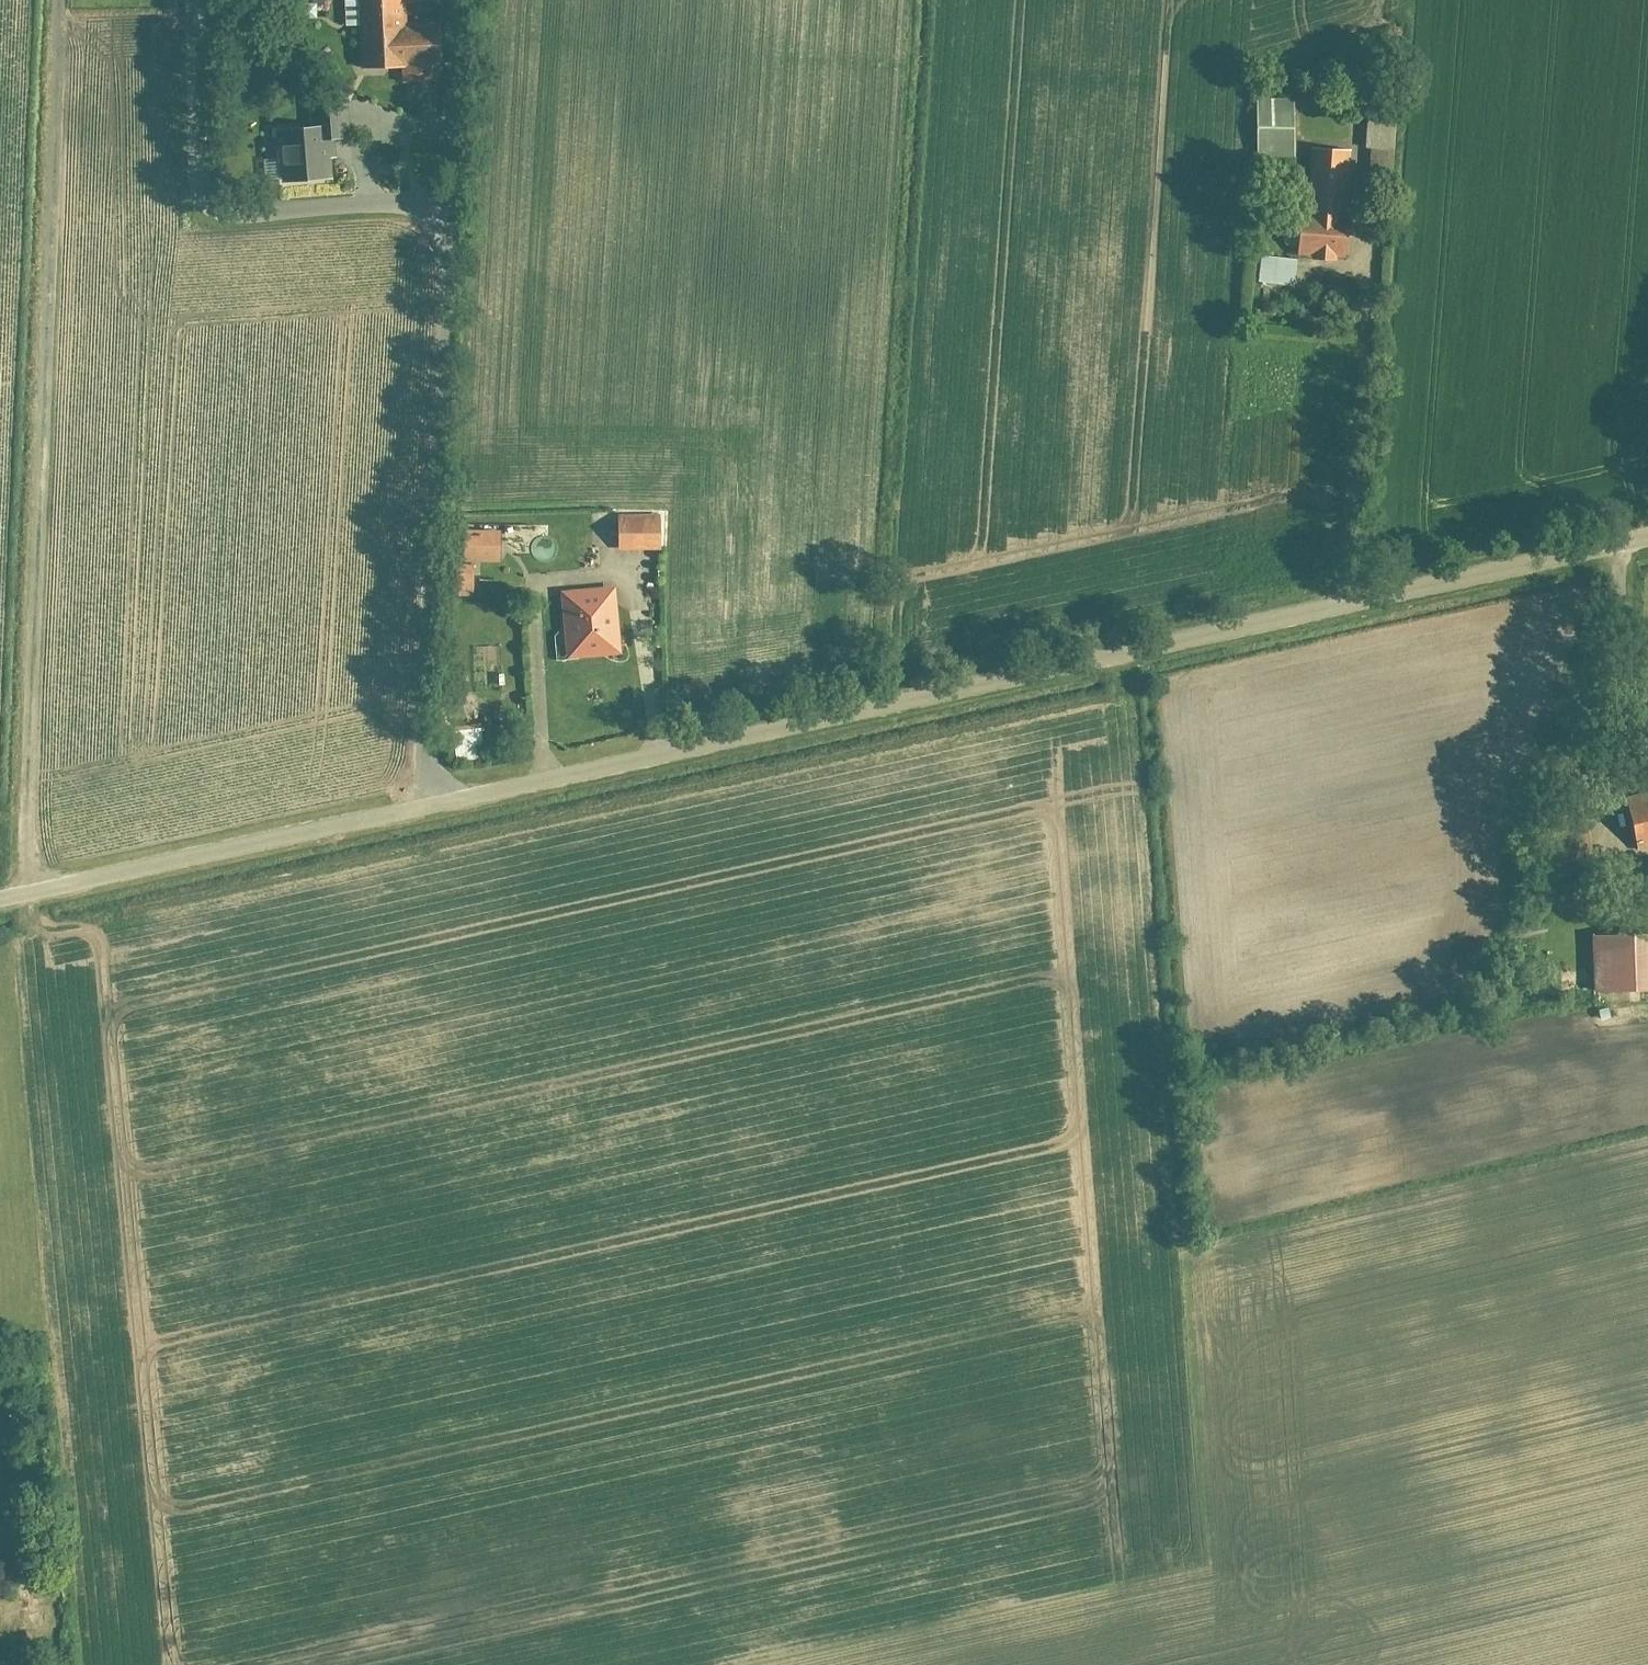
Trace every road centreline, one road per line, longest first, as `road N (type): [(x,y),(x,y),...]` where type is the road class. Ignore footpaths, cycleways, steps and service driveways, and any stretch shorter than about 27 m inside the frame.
road 1 (unclassified): [(0,901),(1647,542)]
road 2 (track): [(449,207),(368,203),(212,213),(189,188),(184,161),(192,0)]

